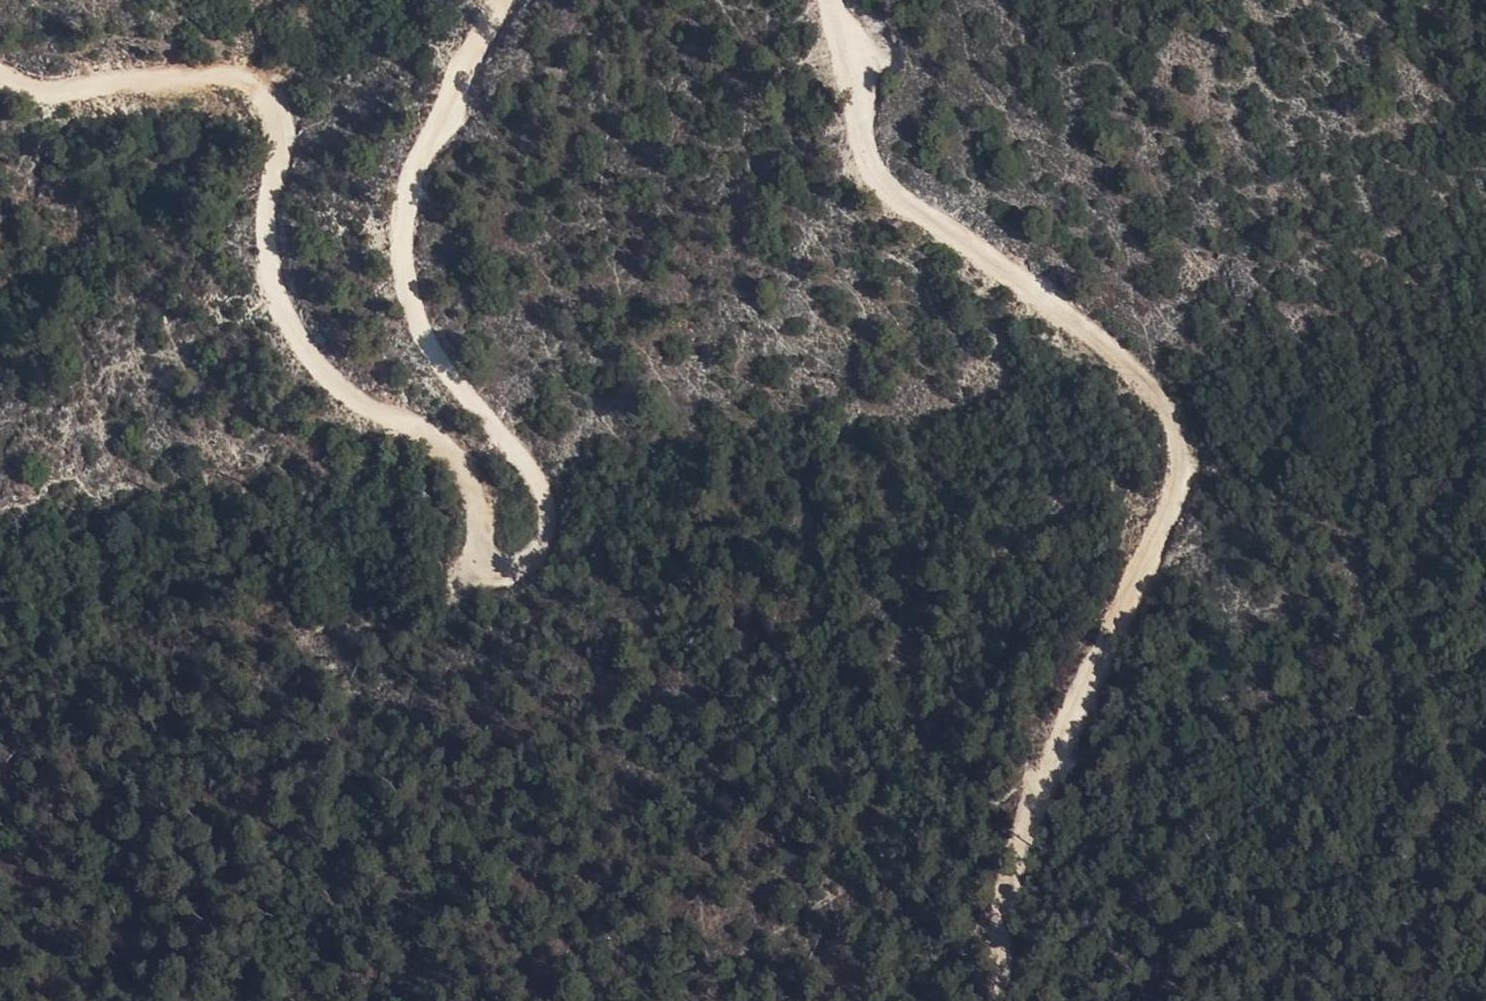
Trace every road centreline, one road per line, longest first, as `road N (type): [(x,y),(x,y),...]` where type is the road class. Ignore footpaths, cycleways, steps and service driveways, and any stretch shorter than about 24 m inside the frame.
road 1 (track): [(0,63),(14,73),(70,78),(234,67),(269,78),(289,133),(272,220),(294,313),(355,400),(449,447),(483,514),(488,548),(519,562),(540,550),(555,512),(550,489),(443,344),(408,260),(417,177),(512,0)]
road 2 (track): [(838,0),(893,190),(1126,350),(1182,429),(1181,485),(1039,820),(995,1000)]

